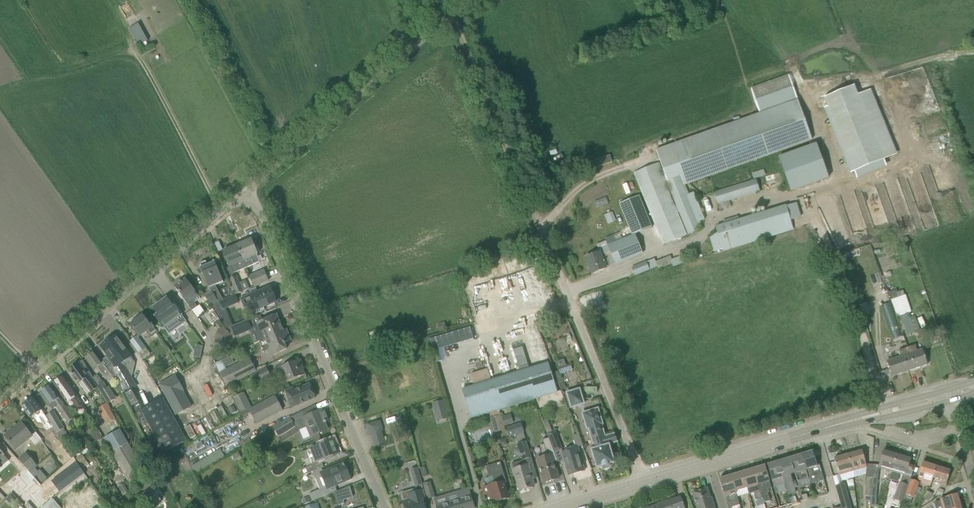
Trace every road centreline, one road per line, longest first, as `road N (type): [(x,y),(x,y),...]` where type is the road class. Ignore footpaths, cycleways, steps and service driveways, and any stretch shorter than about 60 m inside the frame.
road 1 (residential): [(383,507),(252,189),(0,400)]
road 2 (secondary): [(565,507),(846,422)]
road 3 (track): [(252,189),(467,0)]
road 4 (track): [(560,276),(450,16)]

